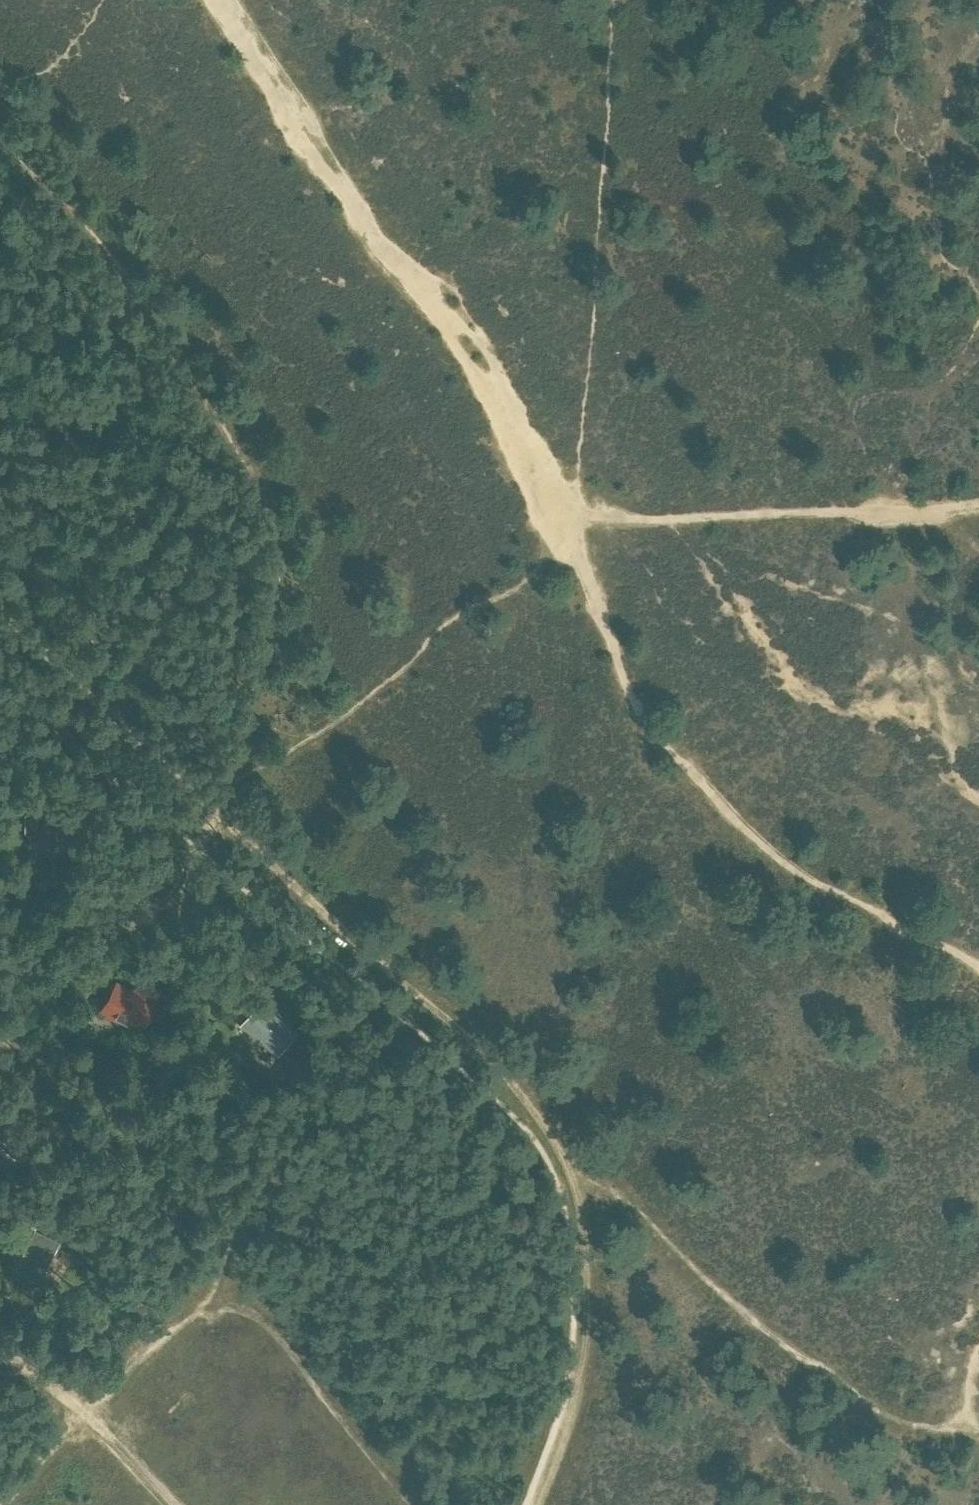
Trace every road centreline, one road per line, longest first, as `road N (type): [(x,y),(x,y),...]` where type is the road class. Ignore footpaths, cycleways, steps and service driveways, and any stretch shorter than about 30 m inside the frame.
road 1 (track): [(220,0),(319,159),(430,297),(504,413),(575,544),(605,635),(647,720),(754,834),(822,887),(936,945),(978,976)]
road 2 (track): [(209,812),(417,1002),(483,1050),(551,1133),(573,1183),(589,1289),(574,1413),(540,1504)]
road 3 (track): [(575,544),(612,520),(978,506)]
road 4 (track): [(3,1504),(81,1405),(216,1258),(230,1229)]
road 5 (track): [(169,1311),(200,1299),(235,1303),(255,1315),(407,1504)]
road 6 (track): [(0,607),(209,812)]
road 7 (track): [(0,1355),(81,1405),(173,1504)]

